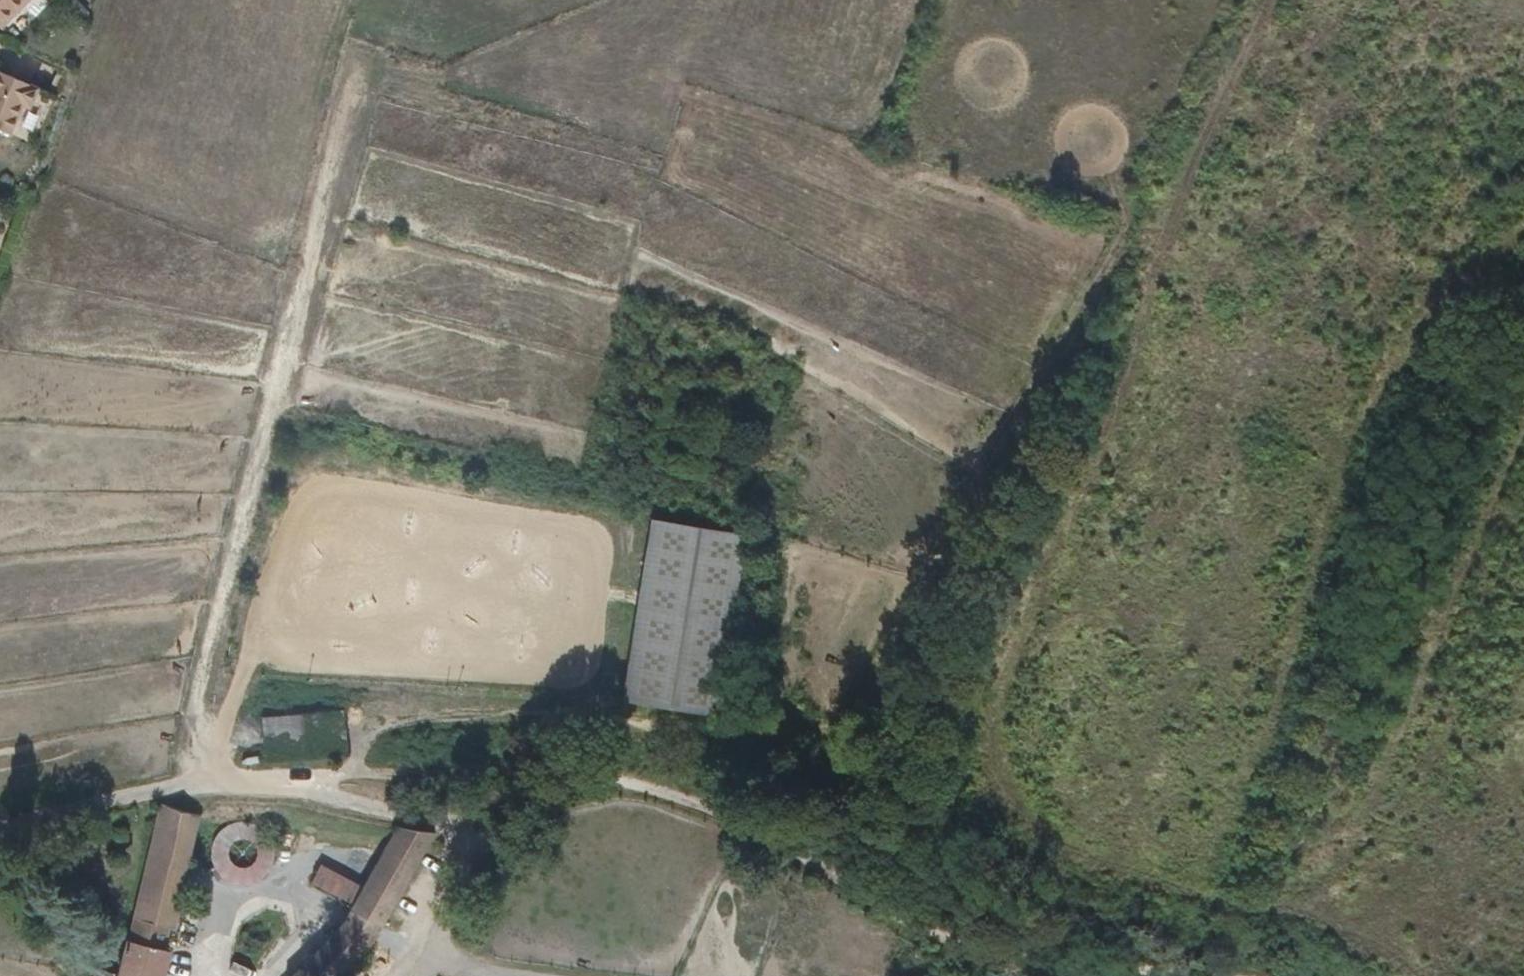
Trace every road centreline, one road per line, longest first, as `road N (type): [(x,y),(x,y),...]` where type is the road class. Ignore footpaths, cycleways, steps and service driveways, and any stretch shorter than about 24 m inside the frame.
road 1 (track): [(1198,975),(968,956),(725,817),(611,778),(361,771),(182,785)]
road 2 (track): [(324,128),(184,694),(182,785)]
road 3 (track): [(400,975),(507,773)]
road 4 (residential): [(0,834),(182,785)]

